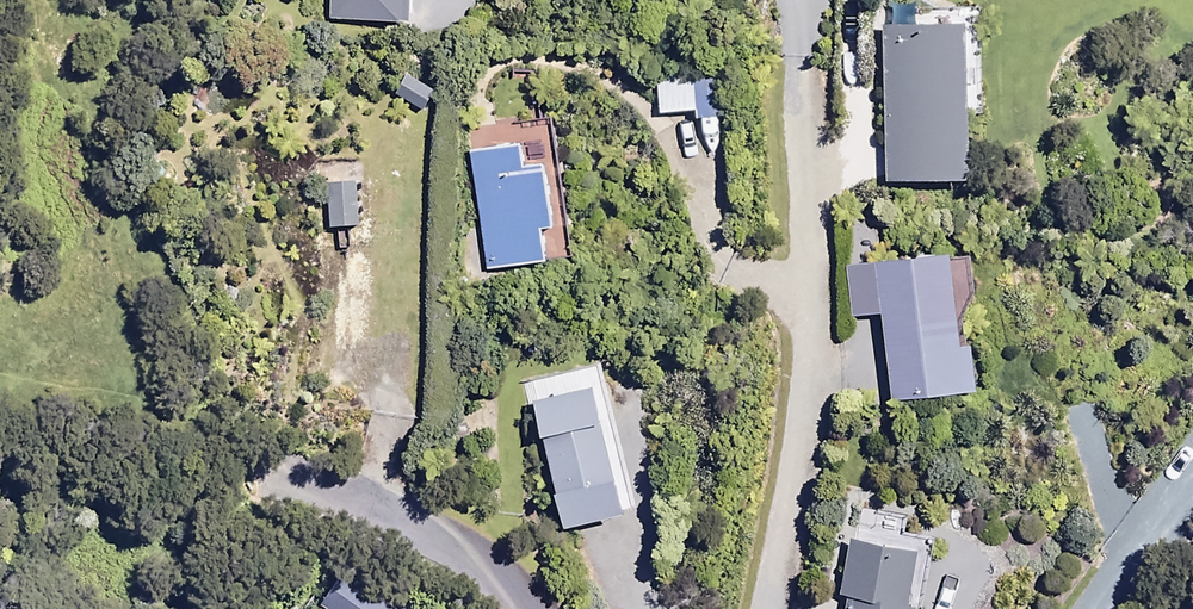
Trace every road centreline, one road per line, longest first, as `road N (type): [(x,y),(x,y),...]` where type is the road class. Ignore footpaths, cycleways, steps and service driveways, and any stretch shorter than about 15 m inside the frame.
road 1 (track): [(0,378),(161,421),(334,481)]
road 2 (residential): [(334,481),(439,537),(524,608)]

